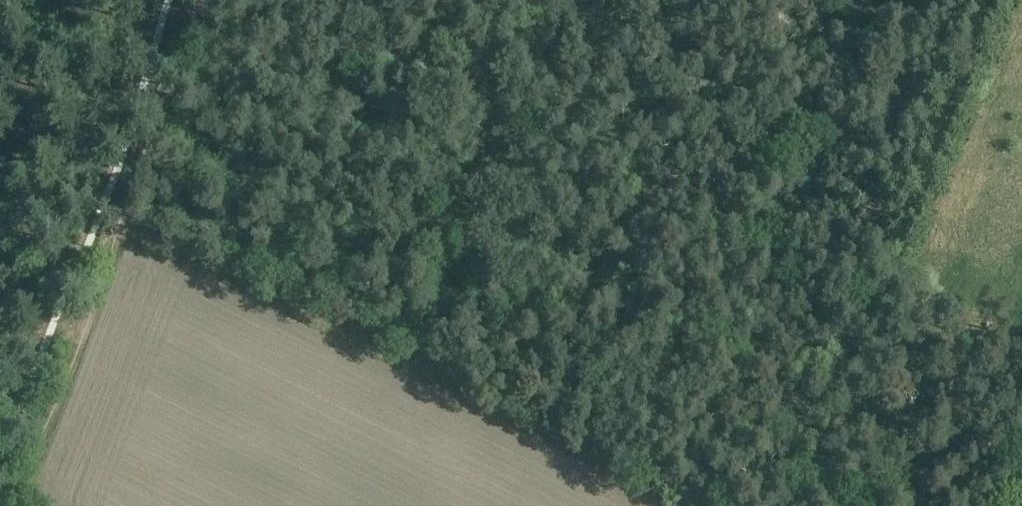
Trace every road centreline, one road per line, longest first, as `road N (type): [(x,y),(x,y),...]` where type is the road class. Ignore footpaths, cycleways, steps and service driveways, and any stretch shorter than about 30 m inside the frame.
road 1 (track): [(205,0),(46,432)]

